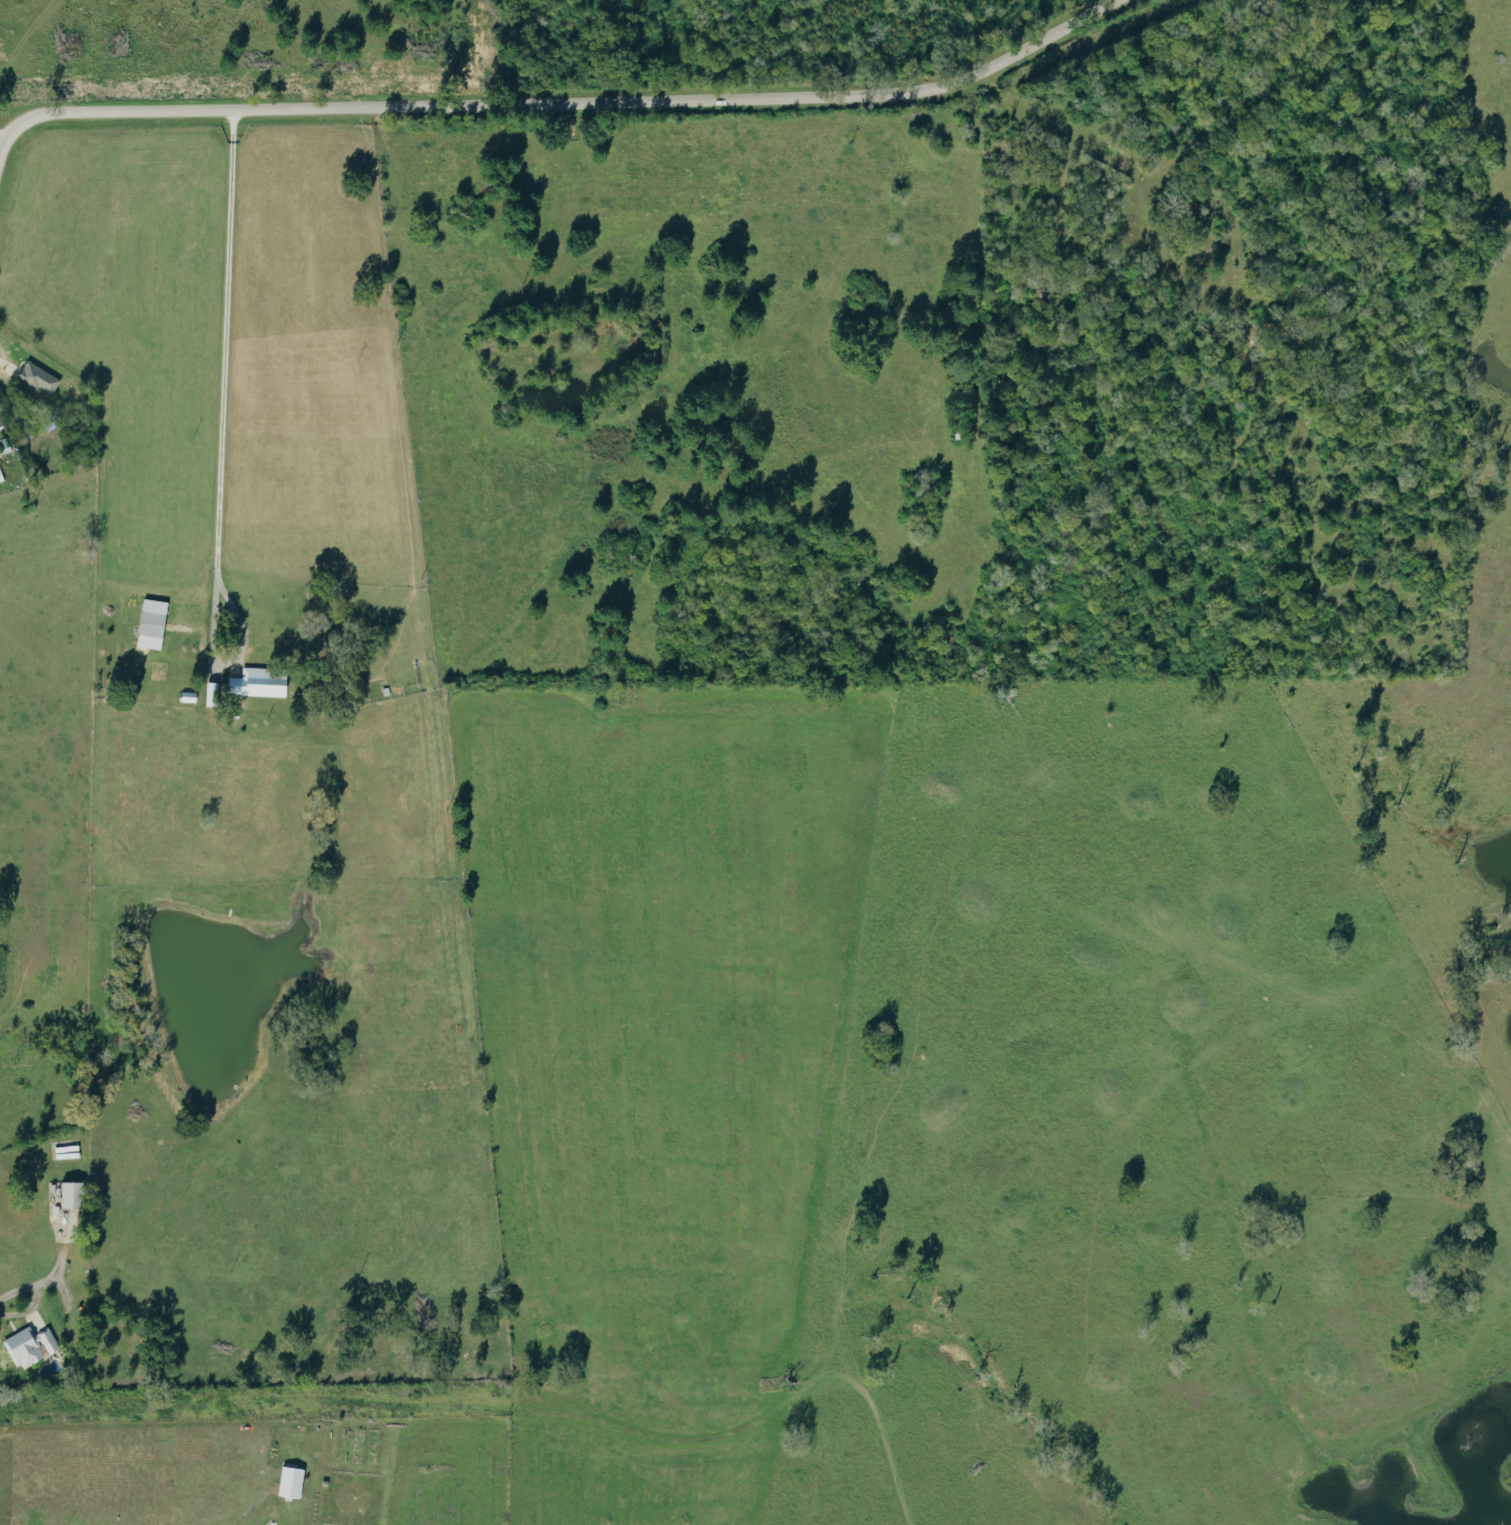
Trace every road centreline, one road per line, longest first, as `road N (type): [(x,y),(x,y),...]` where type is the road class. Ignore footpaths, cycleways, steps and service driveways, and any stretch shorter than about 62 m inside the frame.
road 1 (residential): [(0,143),(45,116),(893,98),(965,80),(1115,0)]

